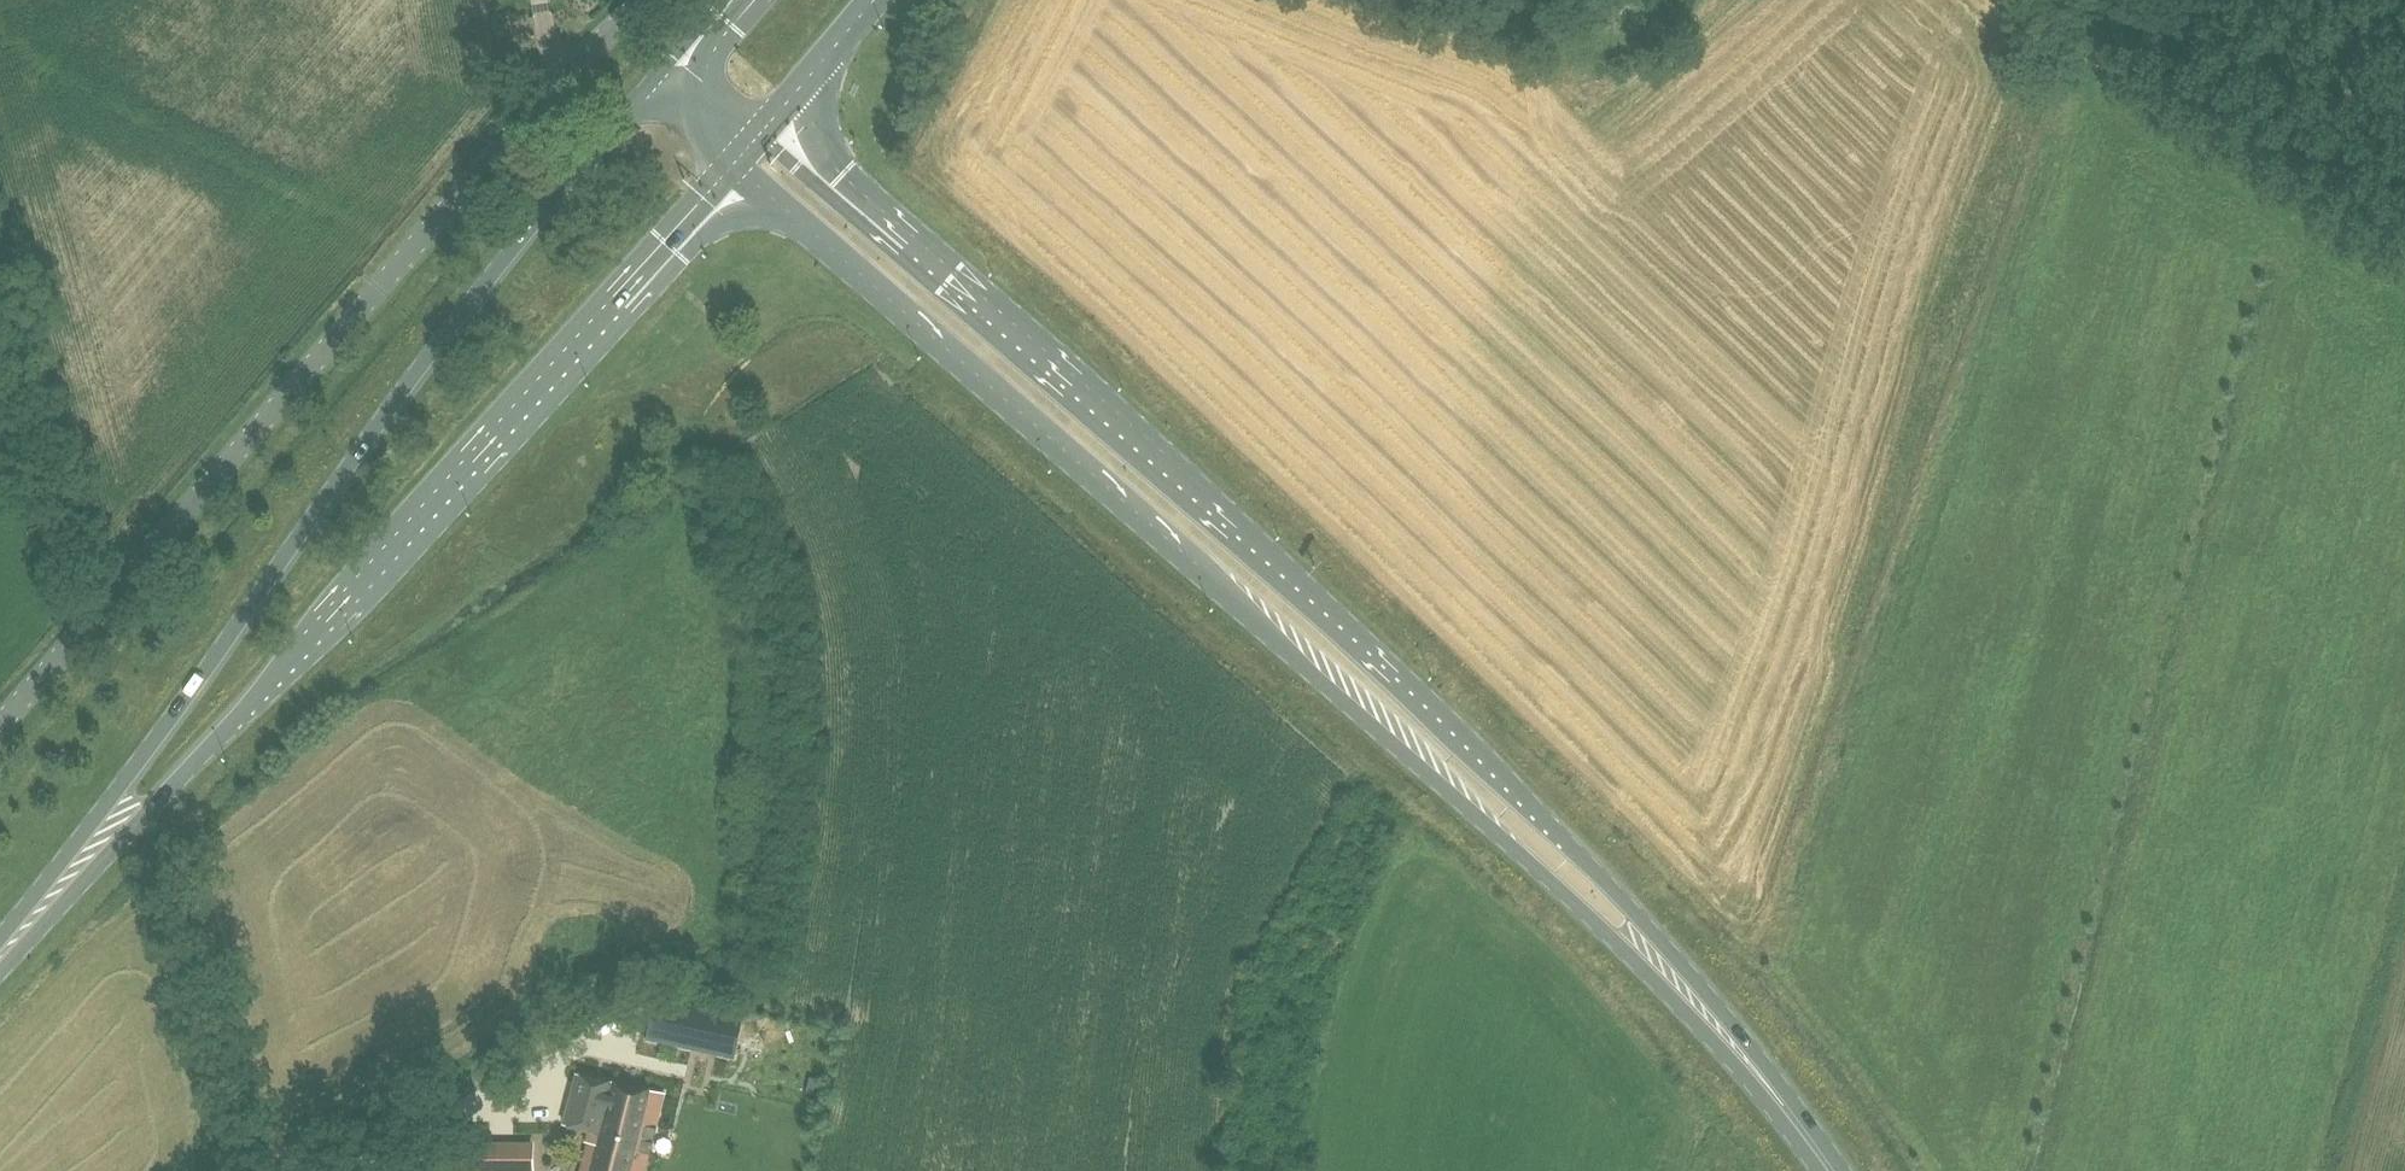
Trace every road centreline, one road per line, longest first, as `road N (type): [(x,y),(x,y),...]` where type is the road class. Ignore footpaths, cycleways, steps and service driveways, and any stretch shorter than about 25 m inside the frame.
road 1 (primary): [(1808,1141),(1744,1032),(1612,878),(1307,596),(765,128)]
road 2 (primary): [(735,163),(1587,910),(1808,1141)]
road 3 (primary): [(666,74),(541,214),(390,407),(0,954)]
road 4 (primary): [(0,956),(150,811),(735,163)]
road 5 (unclassified): [(0,729),(424,229),(640,0)]
road 6 (primary): [(765,128),(875,0)]

